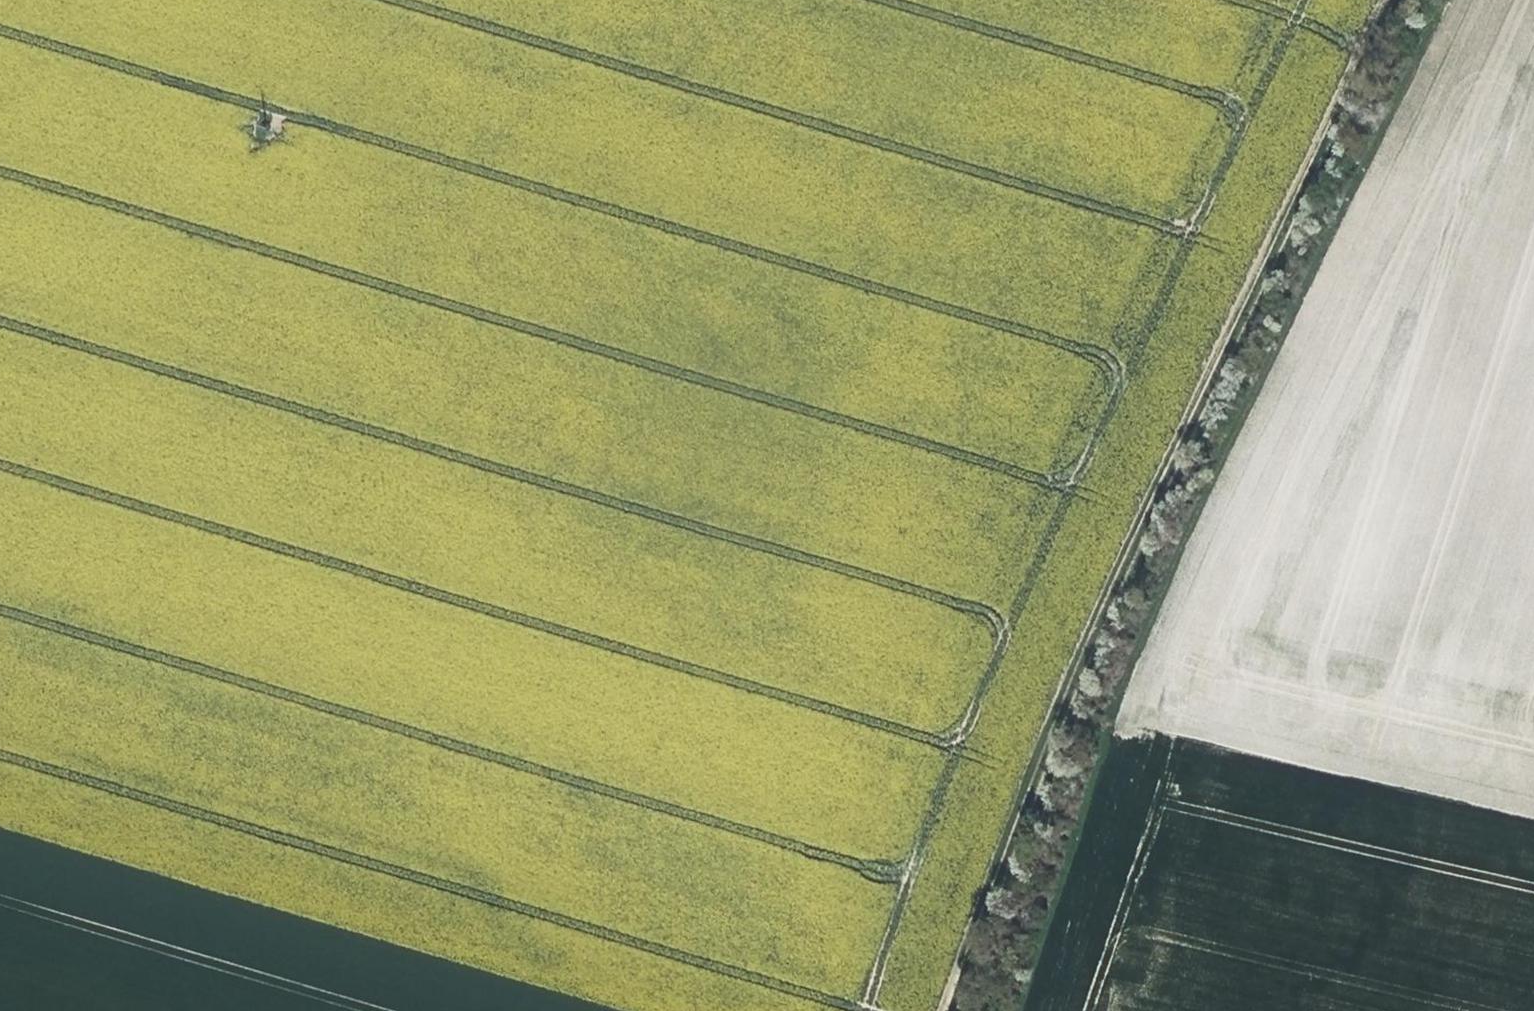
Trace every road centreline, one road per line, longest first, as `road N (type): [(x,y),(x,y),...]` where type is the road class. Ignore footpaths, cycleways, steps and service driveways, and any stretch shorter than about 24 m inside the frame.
road 1 (track): [(1383,0),(1087,623)]

